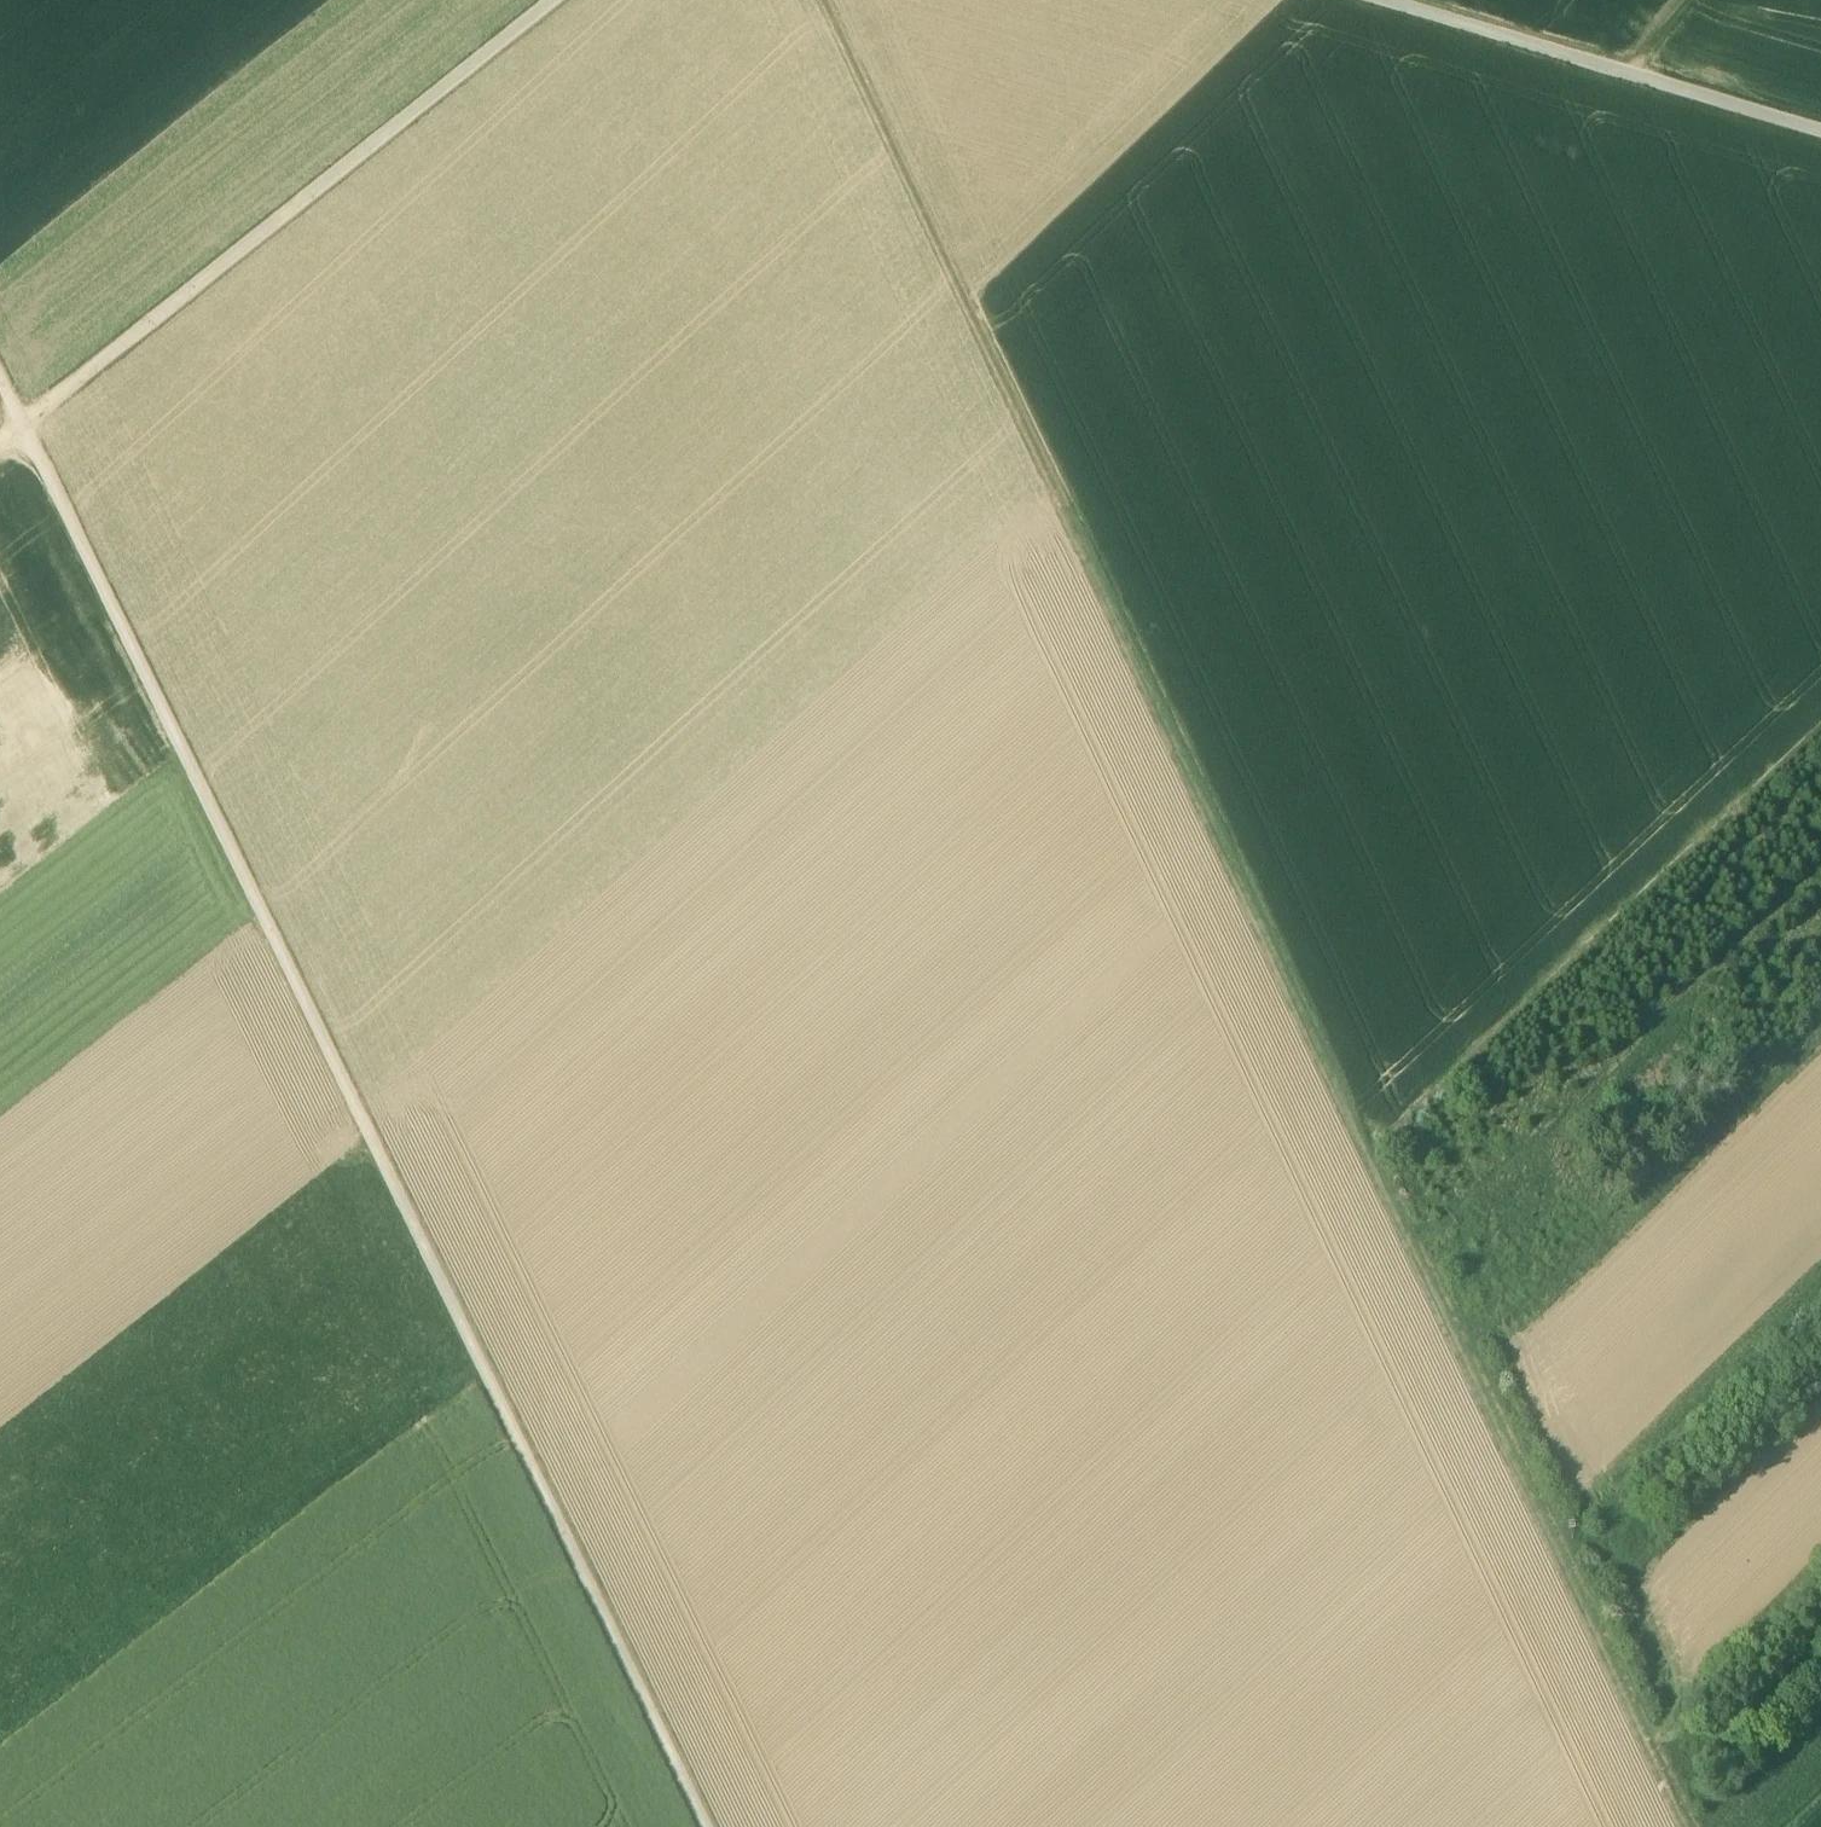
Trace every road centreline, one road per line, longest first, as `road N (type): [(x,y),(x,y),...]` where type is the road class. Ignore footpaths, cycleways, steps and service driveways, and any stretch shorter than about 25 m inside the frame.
road 1 (track): [(826,0),(1687,1826)]
road 2 (track): [(708,1826),(0,383)]
road 3 (track): [(0,442),(552,0)]
road 4 (unclassified): [(1359,0),(1820,140)]

